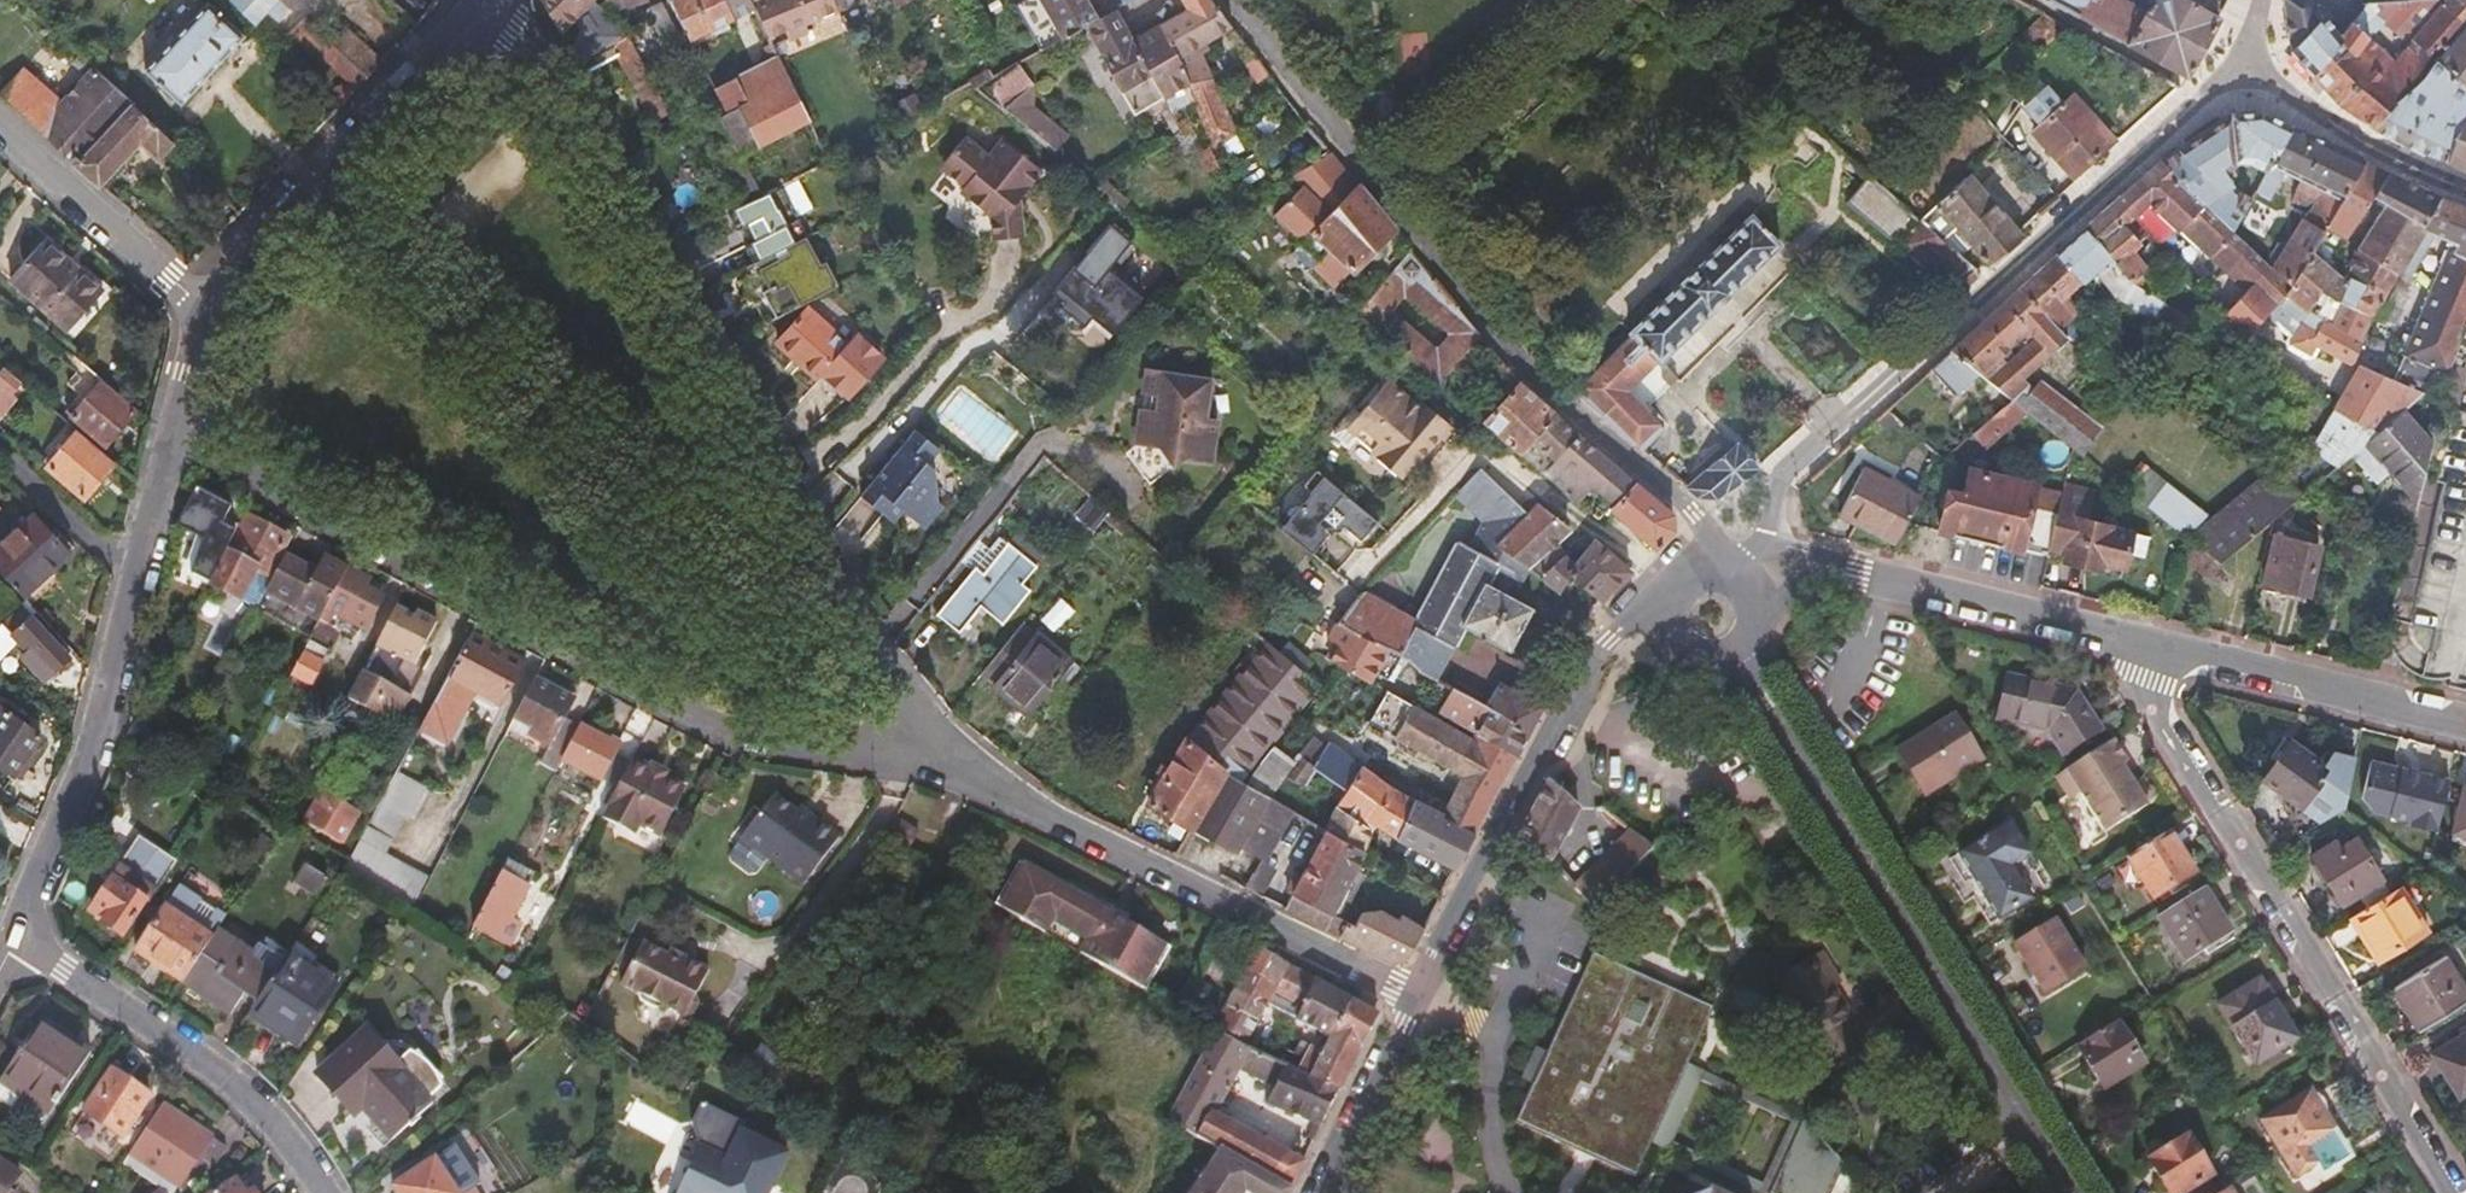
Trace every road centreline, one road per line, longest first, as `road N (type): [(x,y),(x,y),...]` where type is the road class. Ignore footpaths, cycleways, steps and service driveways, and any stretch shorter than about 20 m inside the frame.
road 1 (residential): [(935,759),(516,0)]
road 2 (residential): [(167,436),(711,726),(774,747),(935,759)]
road 3 (residential): [(1707,560),(1694,514),(1503,351),(1230,0)]
road 4 (residential): [(2463,1192),(2123,632)]
road 5 (residential): [(2242,77),(2077,208),(1781,483),(1770,518)]
road 6 (unclassified): [(2063,1192),(1729,649)]
road 7 (unclassified): [(935,759),(1413,996)]
road 8 (tertiary): [(167,436),(94,763),(32,941)]
road 9 (unclassified): [(1653,605),(1605,638),(1413,996)]
road 10 (tertiary): [(488,0),(195,304)]
road 11 (residential): [(32,941),(228,1091),(304,1160),(325,1192)]
road 12 (residential): [(2465,719),(2123,632)]
road 13 (residential): [(2123,632),(1835,565)]
road 14 (residential): [(0,130),(195,304)]
road 15 (residential): [(2242,77),(2465,192)]
road 16 (unclassified): [(1413,996),(1323,1192)]
road 17 (tertiary): [(195,304),(167,436)]

